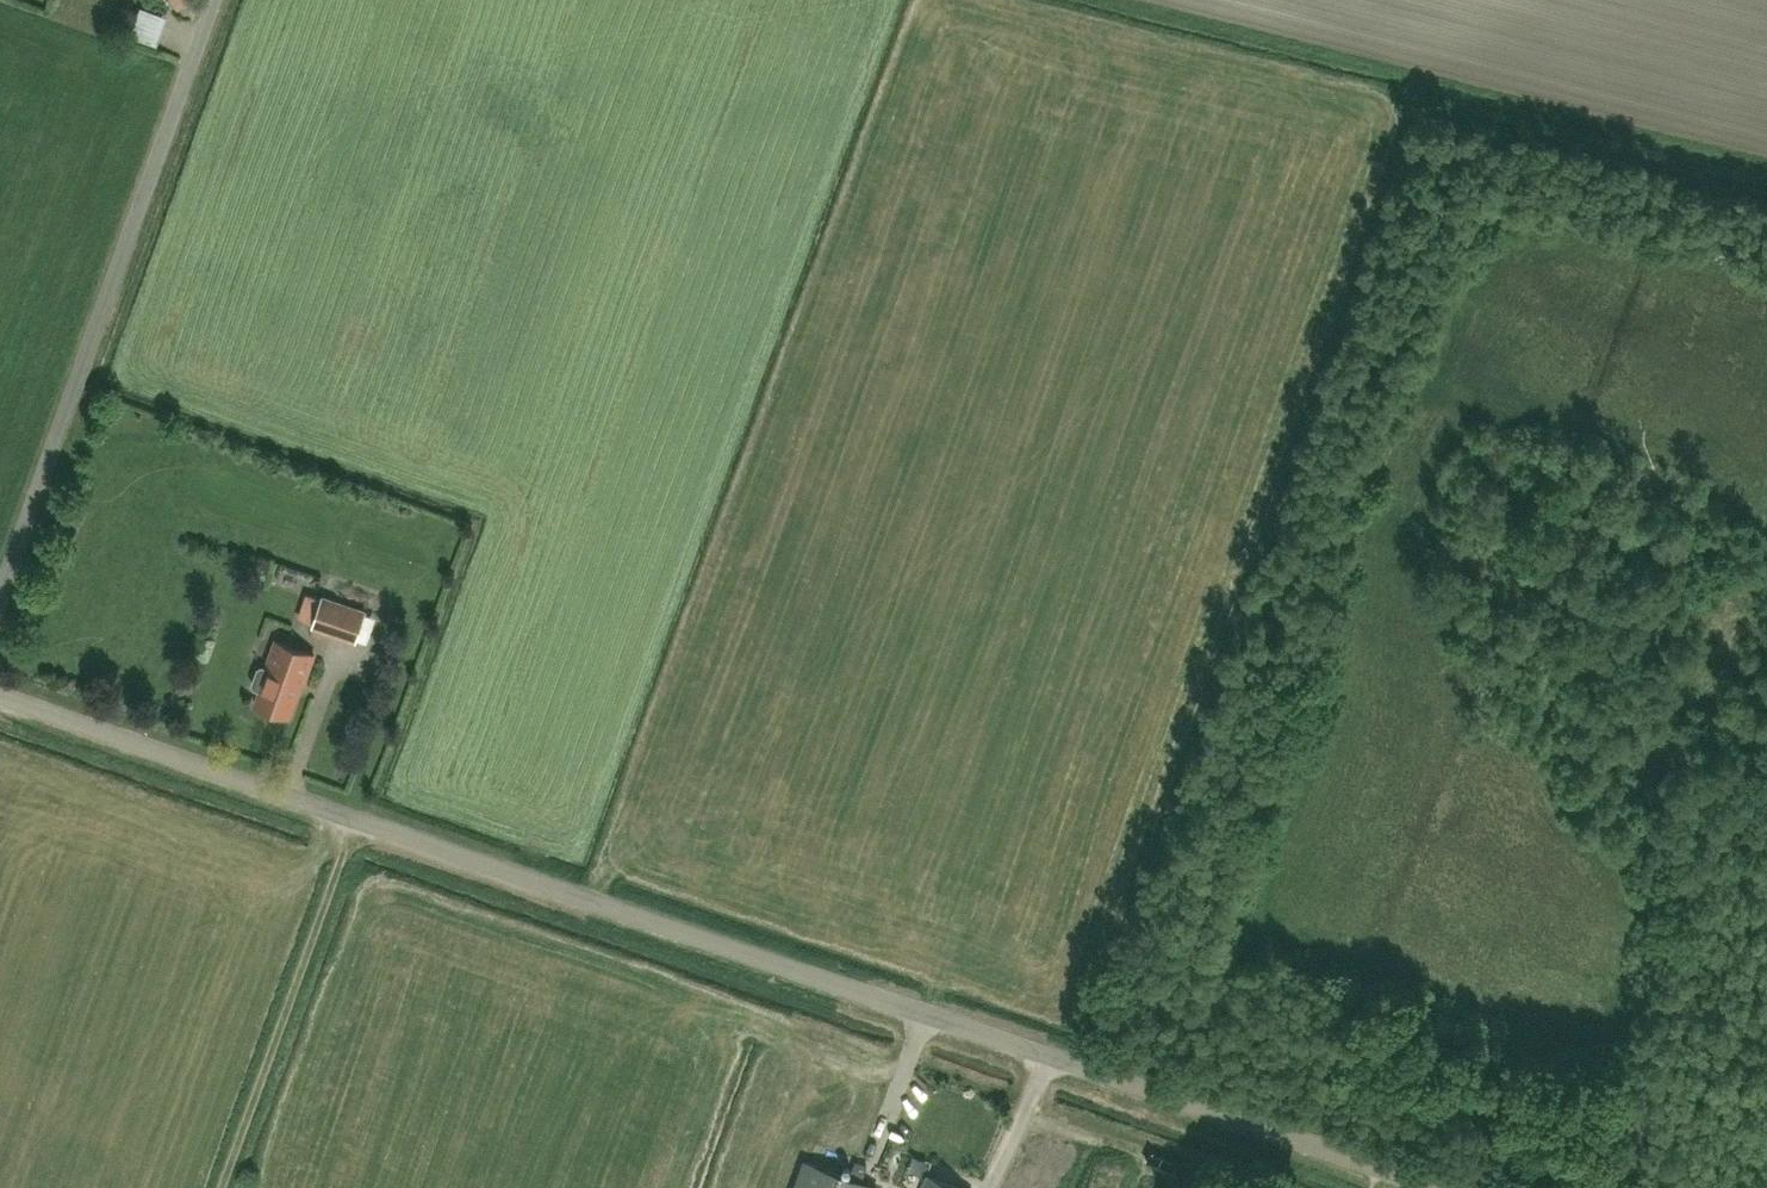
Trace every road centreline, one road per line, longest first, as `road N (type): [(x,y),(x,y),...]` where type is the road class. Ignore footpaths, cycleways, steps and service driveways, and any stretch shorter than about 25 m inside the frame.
road 1 (unclassified): [(1388,1187),(0,694)]

